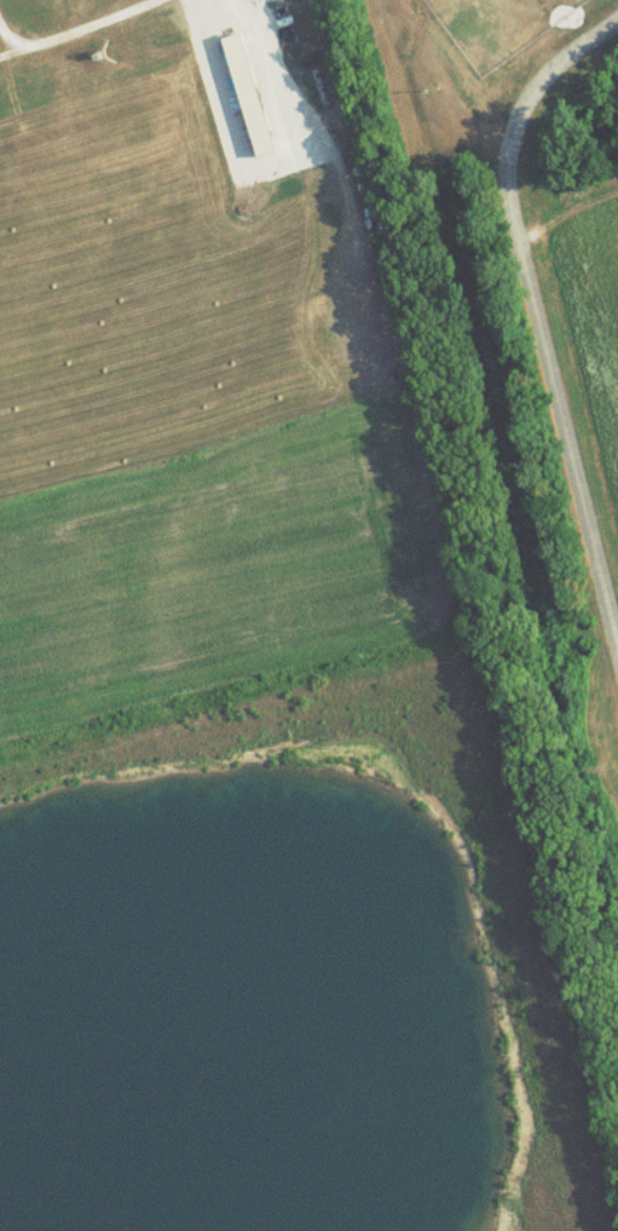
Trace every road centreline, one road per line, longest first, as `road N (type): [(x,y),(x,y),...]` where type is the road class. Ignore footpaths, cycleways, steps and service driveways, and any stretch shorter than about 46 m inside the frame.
road 1 (residential): [(617,644),(508,180),(510,145),(545,85),(617,28)]

